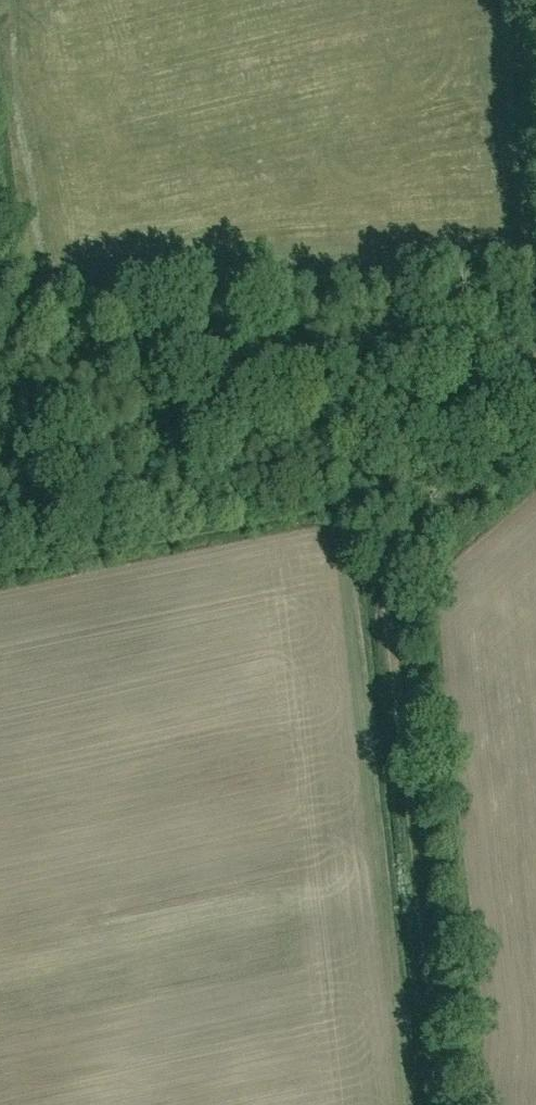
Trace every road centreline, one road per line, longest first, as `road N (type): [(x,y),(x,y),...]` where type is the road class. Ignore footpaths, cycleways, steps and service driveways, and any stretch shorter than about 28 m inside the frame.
road 1 (track): [(441,508),(401,546),(391,577),(450,1104)]
road 2 (track): [(0,576),(417,492),(441,508)]
road 3 (track): [(535,429),(441,508)]

